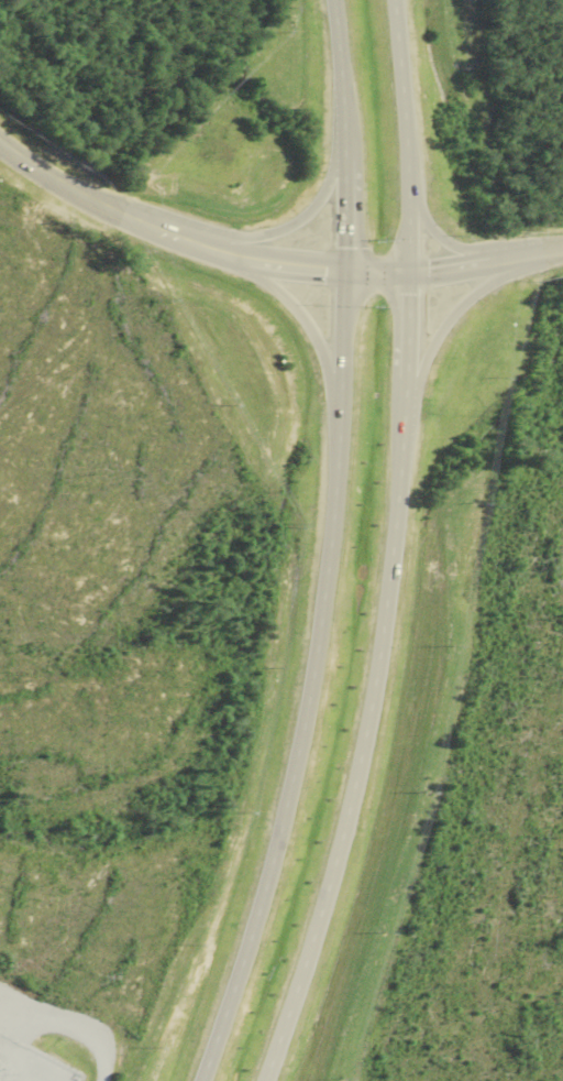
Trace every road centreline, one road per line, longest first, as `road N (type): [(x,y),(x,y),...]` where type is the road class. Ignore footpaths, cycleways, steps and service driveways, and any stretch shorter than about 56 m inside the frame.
road 1 (primary): [(310,676),(264,888),(203,1080)]
road 2 (primary): [(344,271),(331,522),(310,676)]
road 3 (primary): [(267,1080),(329,878),(371,689)]
road 4 (primary): [(371,689),(404,411)]
road 5 (primary): [(408,271),(393,0)]
road 6 (primary): [(404,411),(430,342),(452,313),(538,255)]
road 7 (primary): [(343,140),(324,194),(285,231),(195,242)]
road 8 (primary): [(231,254),(302,315),(340,407)]
road 9 (secondary): [(344,271),(497,261)]
road 10 (primary): [(333,0),(343,140)]
road 11 (primary): [(404,411),(408,271)]
road 12 (primary): [(497,261),(457,251),(431,233),(406,174)]
road 13 (secondary): [(107,208),(231,254)]
road 14 (primary): [(343,140),(344,271)]
road 15 (secondary): [(0,143),(107,208)]

